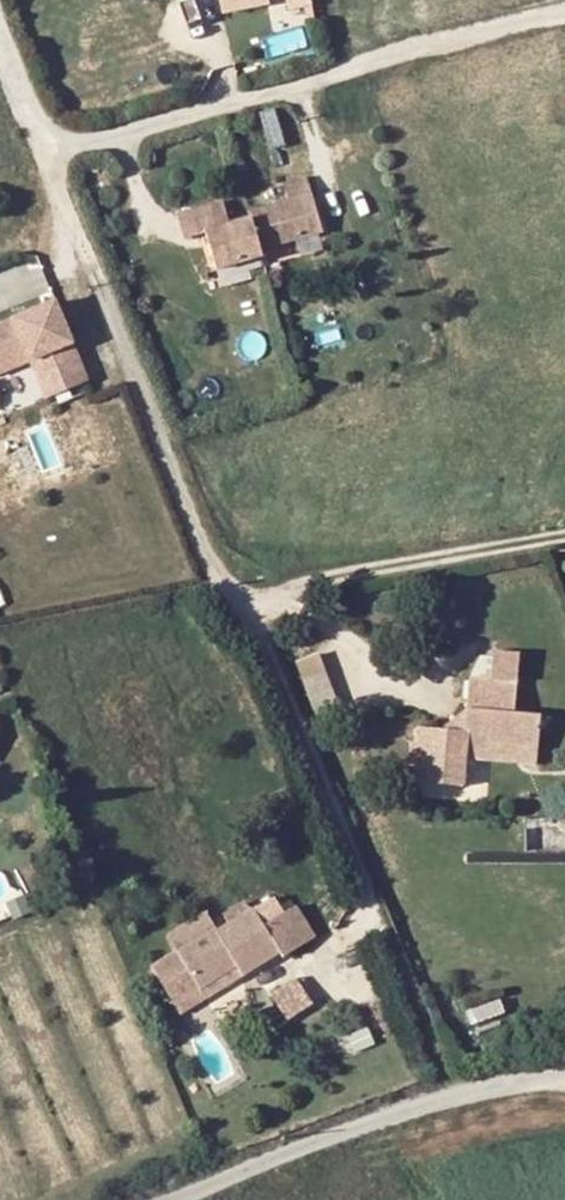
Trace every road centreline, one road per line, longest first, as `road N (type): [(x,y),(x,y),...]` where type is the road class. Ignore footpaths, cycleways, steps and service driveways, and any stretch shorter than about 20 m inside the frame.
road 1 (residential): [(381,915),(251,605),(208,550),(0,38)]
road 2 (unclassified): [(173,1199),(399,1113),(564,1070)]
road 3 (track): [(381,915),(455,1098)]

